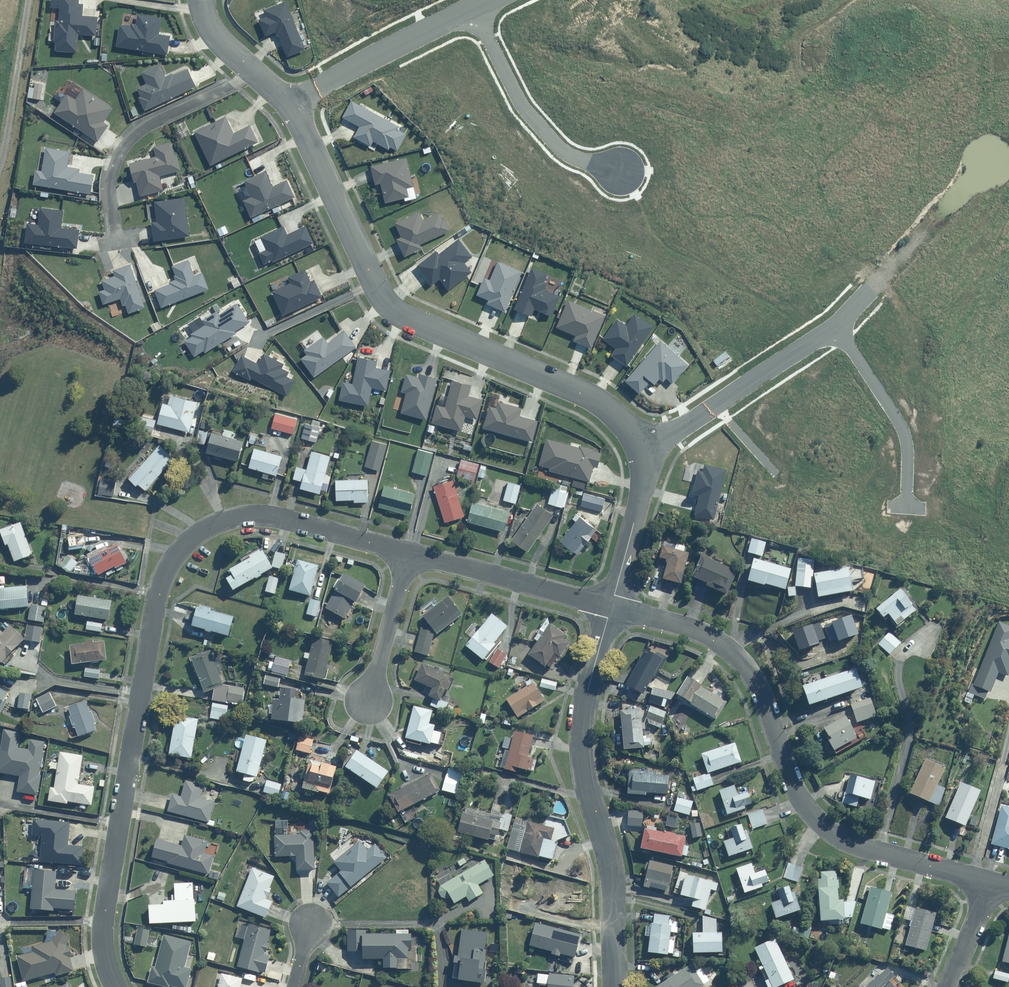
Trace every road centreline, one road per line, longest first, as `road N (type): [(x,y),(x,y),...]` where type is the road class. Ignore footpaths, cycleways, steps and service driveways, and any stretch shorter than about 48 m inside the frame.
road 1 (residential): [(115,986),(100,942),(104,896),(154,606),(171,561),(206,526),(253,516),(408,552)]
road 2 (residential): [(642,443),(588,396),(392,309),(293,107)]
road 3 (residential): [(611,605),(696,630),(734,655),(760,690),(793,784),(821,825),(870,848),(986,880)]
road 4 (residential): [(611,605),(587,685),(582,759),(609,863),(616,986)]
road 5 (residential): [(252,69),(145,127),(122,150),(111,190),(118,242)]
road 6 (residential): [(623,172),(568,154),(544,131),(516,95),(477,10)]
road 7 (residential): [(989,161),(837,325)]
road 8 (residential): [(408,552),(611,605)]
road 9 (residential): [(837,325),(680,427)]
road 10 (residential): [(907,475),(899,423),(837,325)]
road 11 (residential): [(611,605),(642,489),(642,443)]
road 12 (residential): [(366,708),(408,552)]
road 13 (residential): [(477,10),(334,83)]

